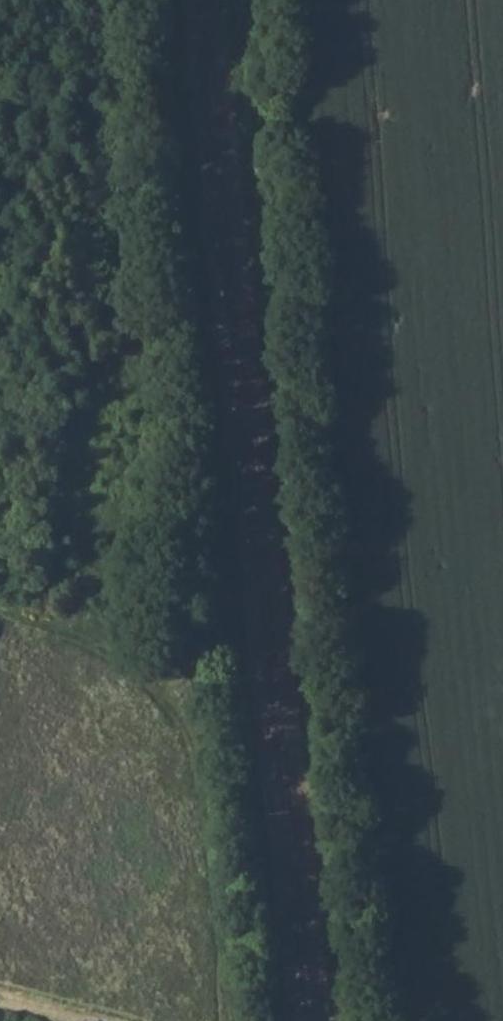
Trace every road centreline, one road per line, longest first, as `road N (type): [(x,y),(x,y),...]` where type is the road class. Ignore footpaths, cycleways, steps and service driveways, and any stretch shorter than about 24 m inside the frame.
road 1 (track): [(0,618),(76,633),(137,665),(170,706),(199,759),(233,1020)]

